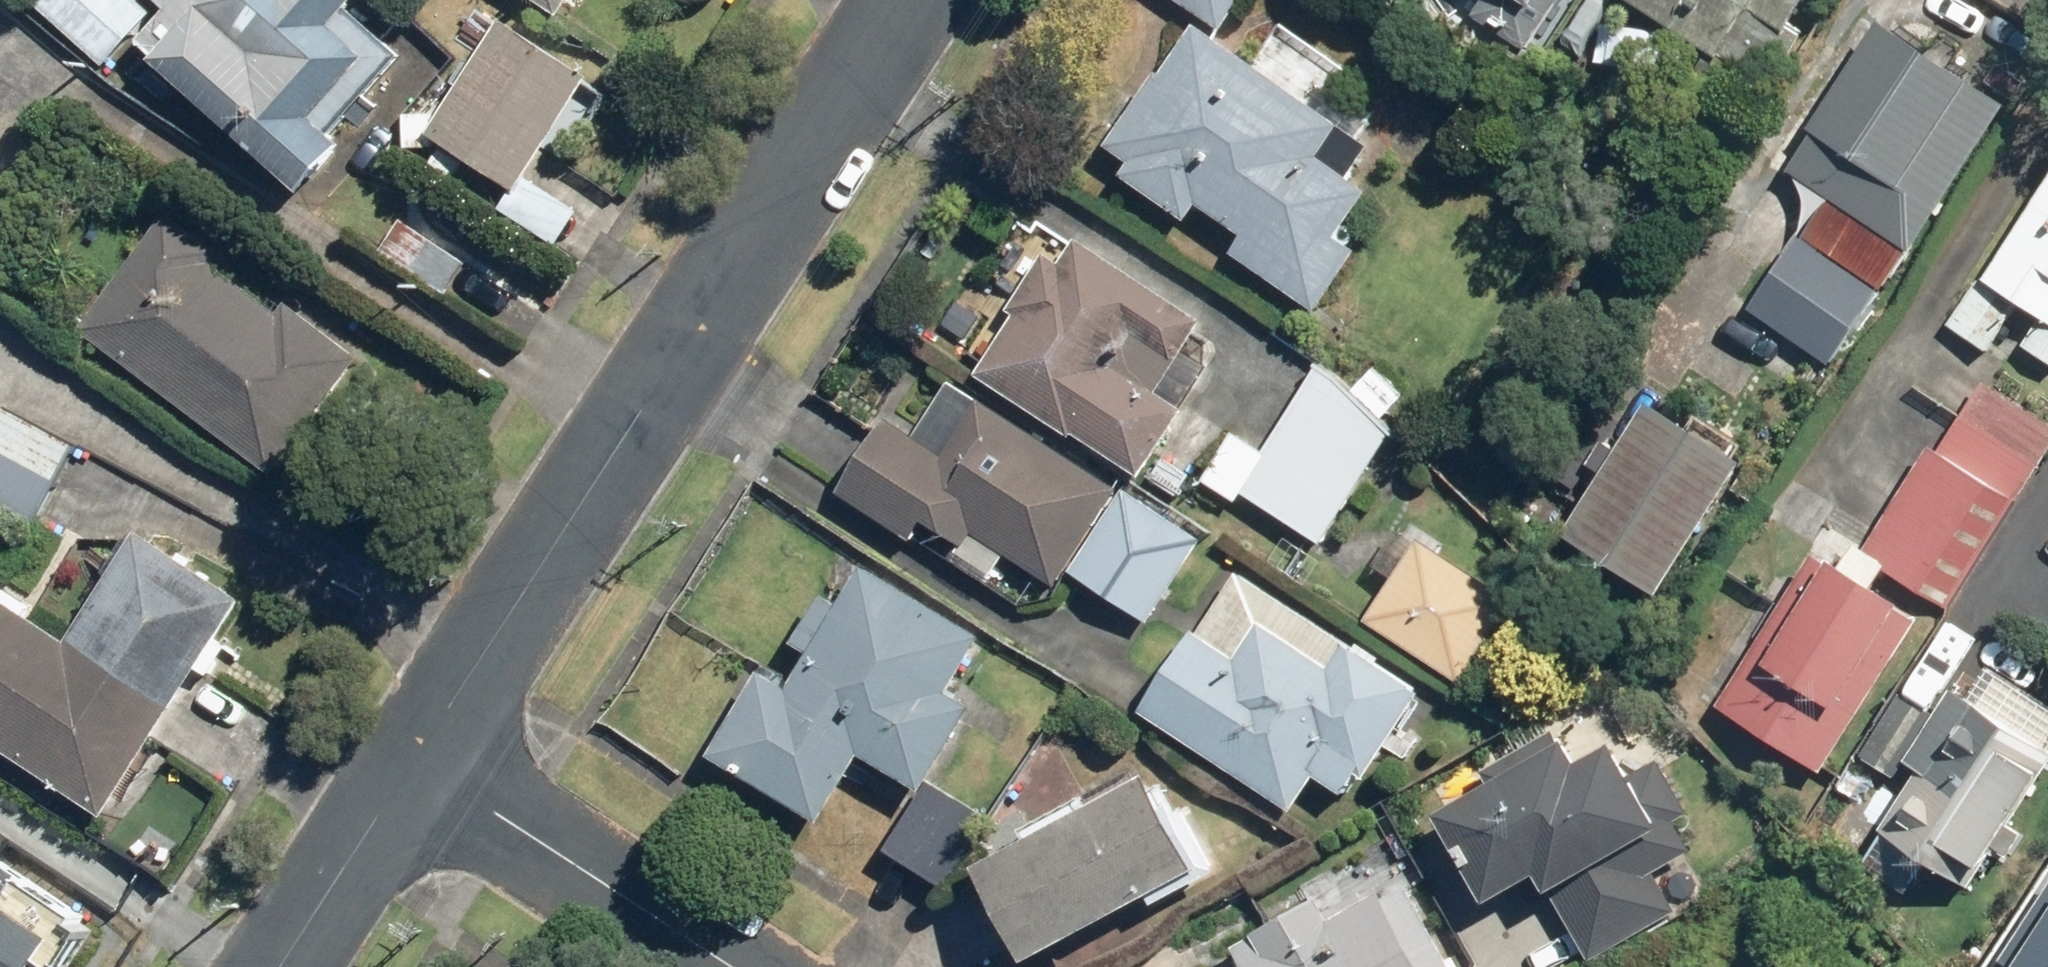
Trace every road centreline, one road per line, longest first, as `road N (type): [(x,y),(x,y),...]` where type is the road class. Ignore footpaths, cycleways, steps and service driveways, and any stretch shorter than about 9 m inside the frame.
road 1 (tertiary): [(414,758),(906,0)]
road 2 (residential): [(414,758),(726,966)]
road 3 (tertiary): [(278,966),(414,758)]

